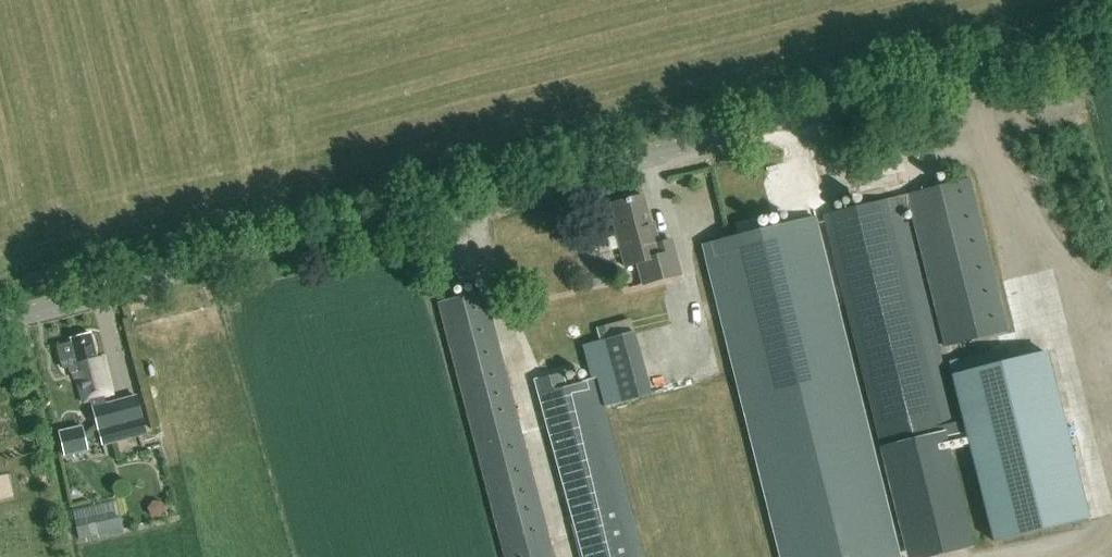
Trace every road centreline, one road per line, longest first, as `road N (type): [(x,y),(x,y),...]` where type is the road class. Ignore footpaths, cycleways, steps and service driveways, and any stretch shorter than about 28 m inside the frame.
road 1 (unclassified): [(0,324),(1111,34)]

